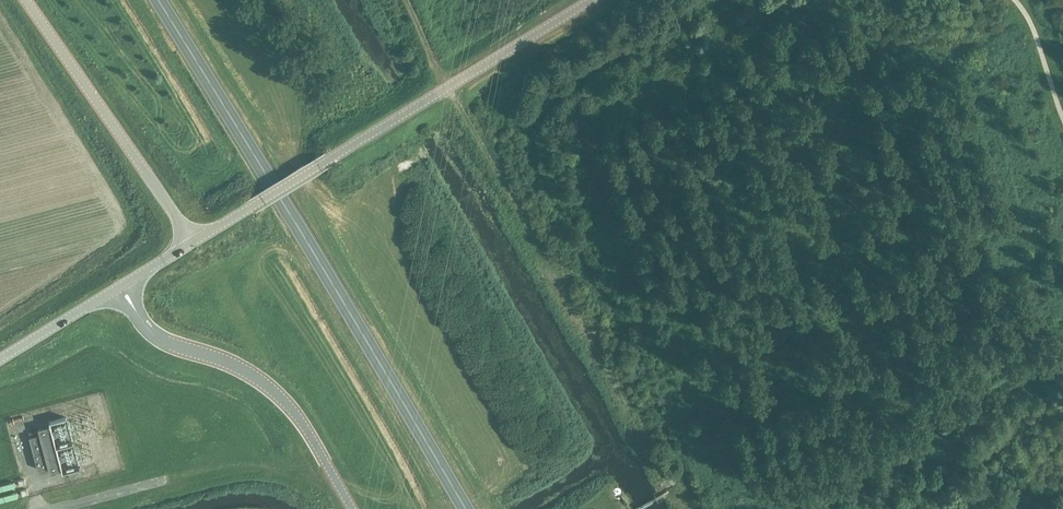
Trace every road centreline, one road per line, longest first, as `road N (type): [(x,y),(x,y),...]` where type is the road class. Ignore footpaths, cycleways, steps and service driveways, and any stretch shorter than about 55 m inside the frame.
road 1 (trunk): [(465,508),(162,0)]
road 2 (tertiary): [(192,242),(592,0)]
road 3 (unclassified): [(352,508),(283,401),(235,366),(152,333),(121,286)]
road 4 (unclassified): [(192,242),(26,0)]
road 5 (tertiary): [(0,357),(121,286)]

